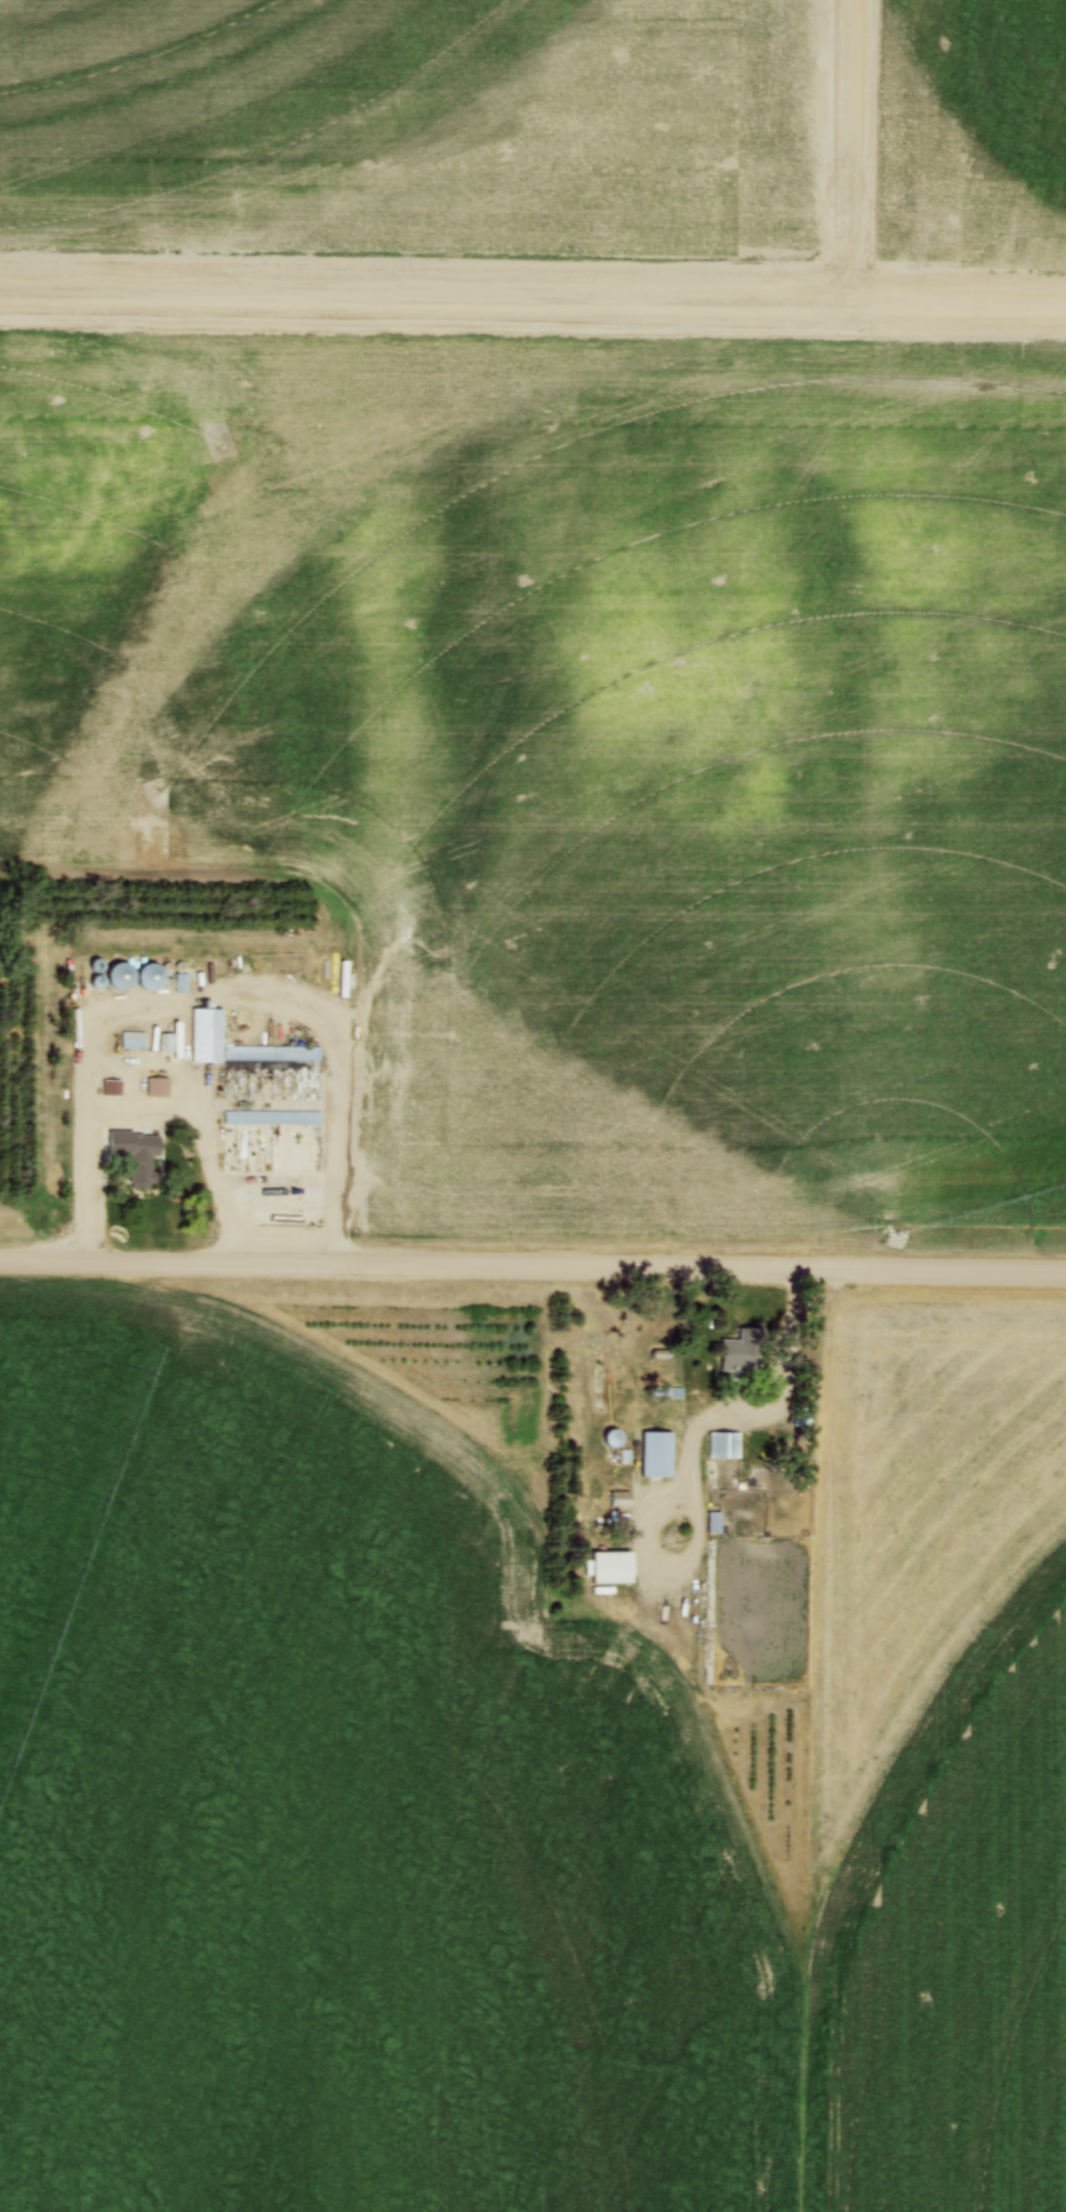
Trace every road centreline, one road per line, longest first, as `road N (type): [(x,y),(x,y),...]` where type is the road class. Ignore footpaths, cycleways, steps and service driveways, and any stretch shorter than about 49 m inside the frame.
road 1 (tertiary): [(1065,1276),(0,1262)]

